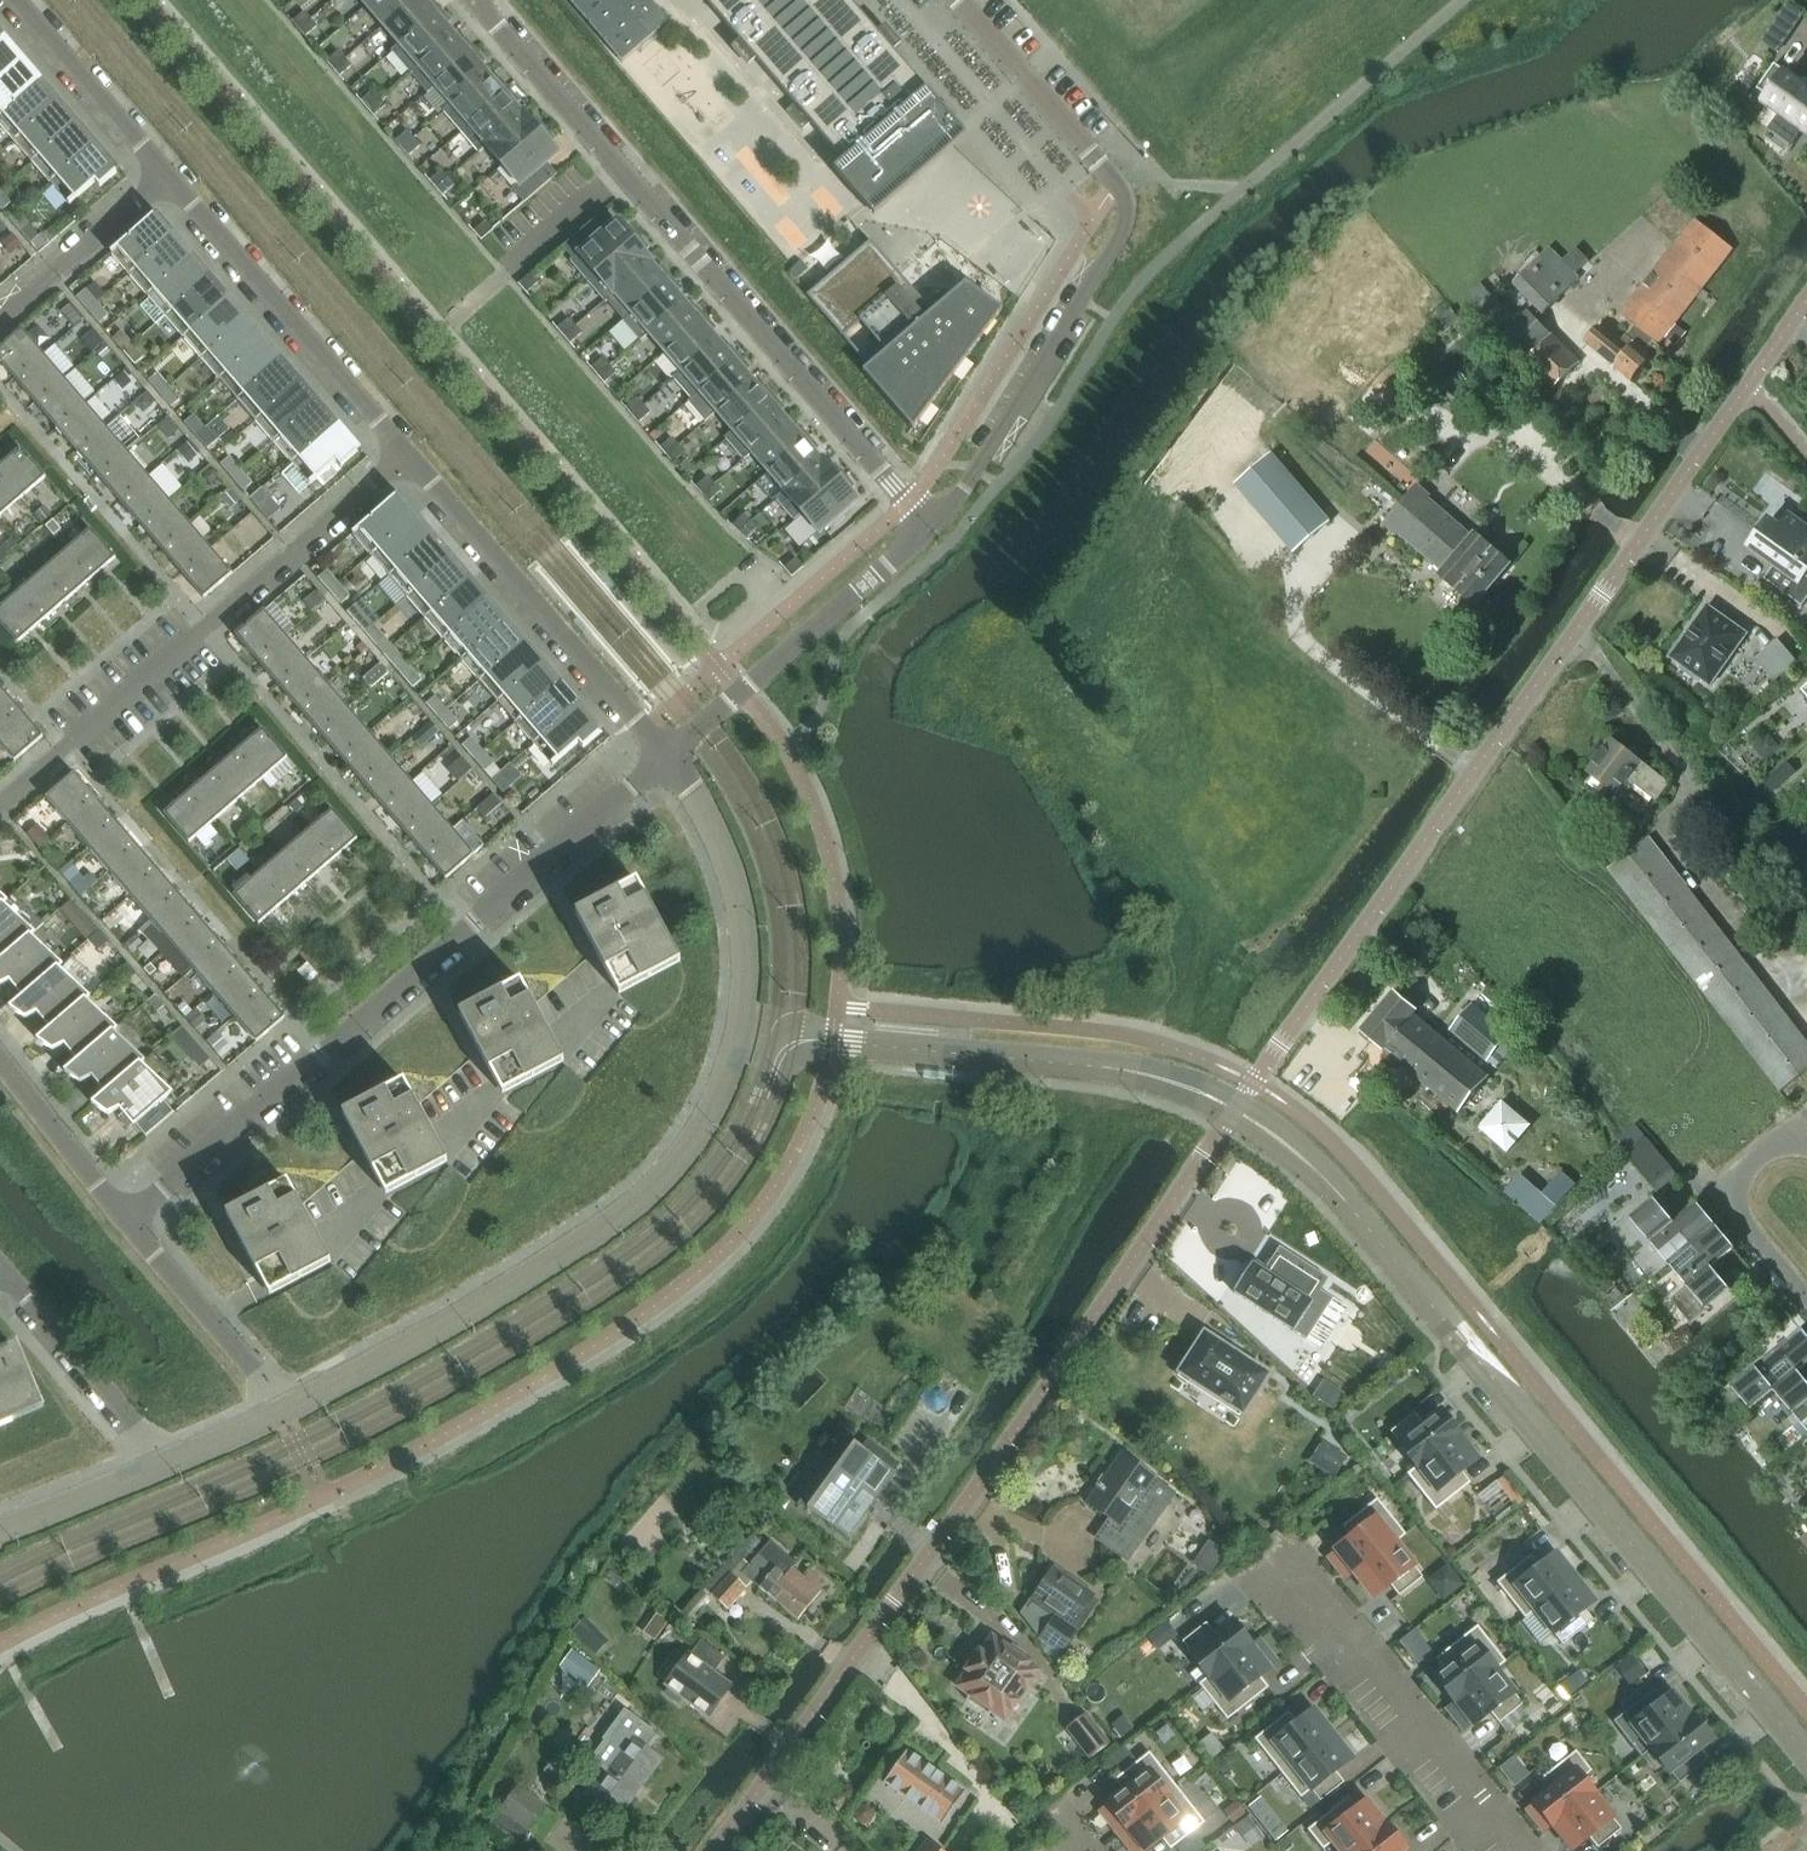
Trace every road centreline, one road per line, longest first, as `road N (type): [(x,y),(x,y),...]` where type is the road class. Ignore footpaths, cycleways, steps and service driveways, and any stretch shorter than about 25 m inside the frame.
road 1 (residential): [(715,1850),(949,1533),(1254,1083),(1806,300)]
road 2 (residential): [(128,1225),(670,758)]
road 3 (residential): [(479,0),(930,526)]
road 4 (residential): [(930,526),(966,490),(1128,213),(1116,182),(959,0)]
road 5 (residential): [(284,1414),(624,1217),(680,1162),(723,1096),(744,1034)]
road 6 (residential): [(1806,1758),(1456,1334)]
road 7 (residential): [(0,803),(409,453)]
road 8 (residential): [(409,453),(670,758)]
road 9 (residential): [(1283,1545),(1526,1850)]
road 10 (residential): [(169,176),(409,453)]
road 11 (residential): [(670,758),(930,526)]
road 12 (residential): [(670,758),(737,882),(748,959),(744,1034)]
road 13 (residential): [(169,1466),(8,1272)]
road 14 (residential): [(284,1414),(128,1225)]
road 15 (residential): [(17,0),(169,176)]
road 16 (residential): [(0,320),(169,176)]
road 17 (residential): [(1806,1143),(1762,1153),(1738,1186),(1747,1223),(1806,1296)]
road 18 (residential): [(128,1225),(0,1060)]
road 19 (residential): [(169,1466),(0,1533)]
road 20 (residential): [(284,1414),(169,1466)]

